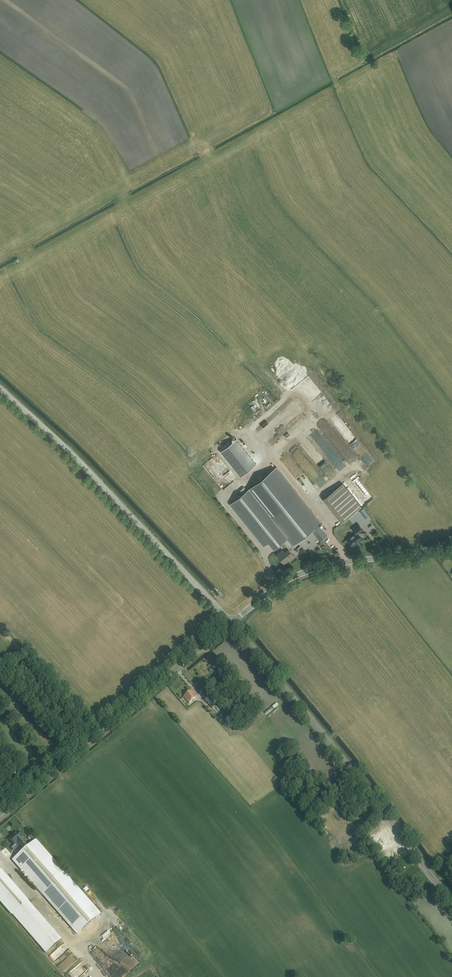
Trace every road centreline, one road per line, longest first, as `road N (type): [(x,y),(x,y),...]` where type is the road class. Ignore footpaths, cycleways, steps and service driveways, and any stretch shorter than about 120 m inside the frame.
road 1 (unclassified): [(451,904),(231,622)]
road 2 (unclassified): [(231,622),(0,388)]
road 3 (unclassified): [(0,814),(231,622)]
road 4 (unclassified): [(231,622),(276,586),(316,568),(451,546)]

